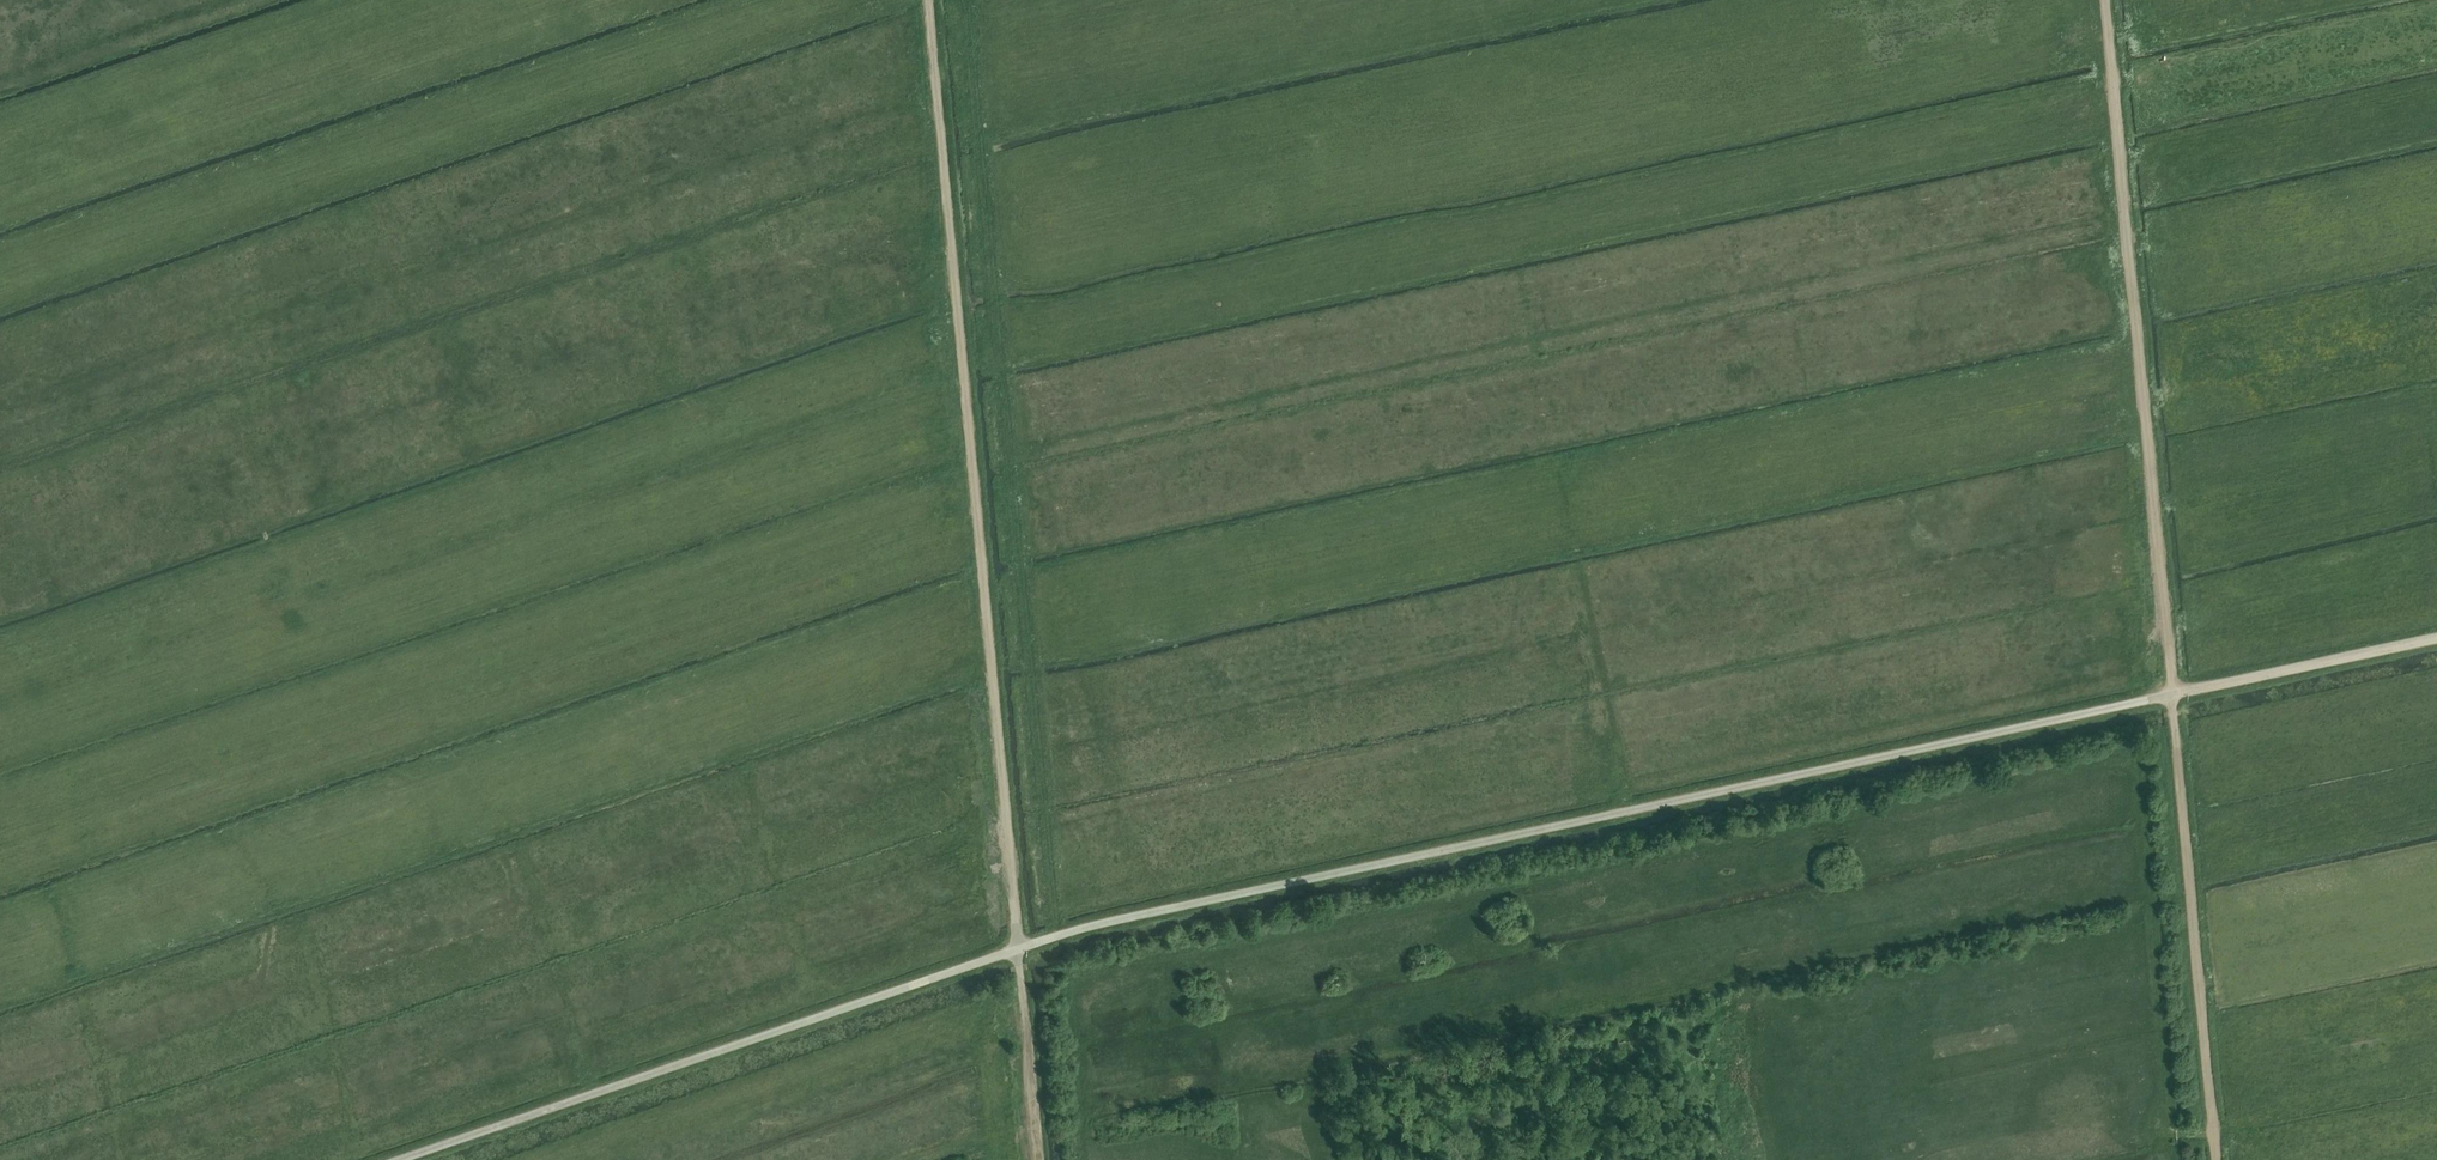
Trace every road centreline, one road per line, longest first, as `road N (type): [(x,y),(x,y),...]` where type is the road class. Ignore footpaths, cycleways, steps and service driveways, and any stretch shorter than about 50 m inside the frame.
road 1 (unclassified): [(2436,636),(1090,925),(1017,949)]
road 2 (track): [(1041,1159),(925,0)]
road 3 (track): [(2217,1159),(2108,0)]
road 4 (unclassified): [(396,1159),(1017,949)]

